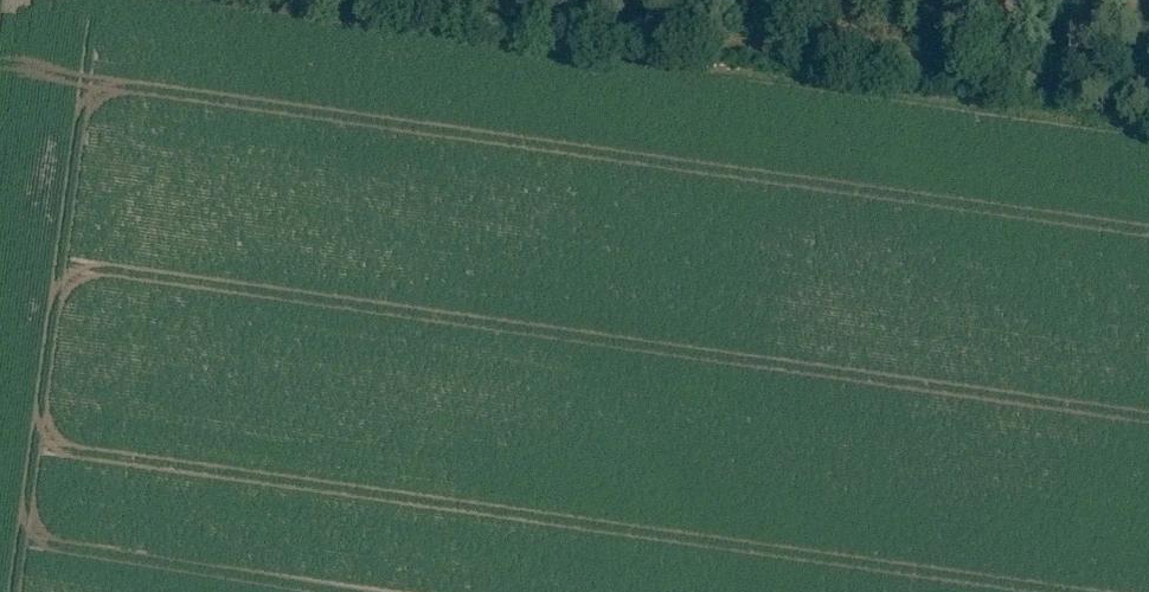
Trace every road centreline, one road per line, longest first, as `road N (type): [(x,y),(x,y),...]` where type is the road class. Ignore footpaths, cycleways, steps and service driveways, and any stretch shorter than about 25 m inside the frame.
road 1 (track): [(530,0),(1148,83)]

